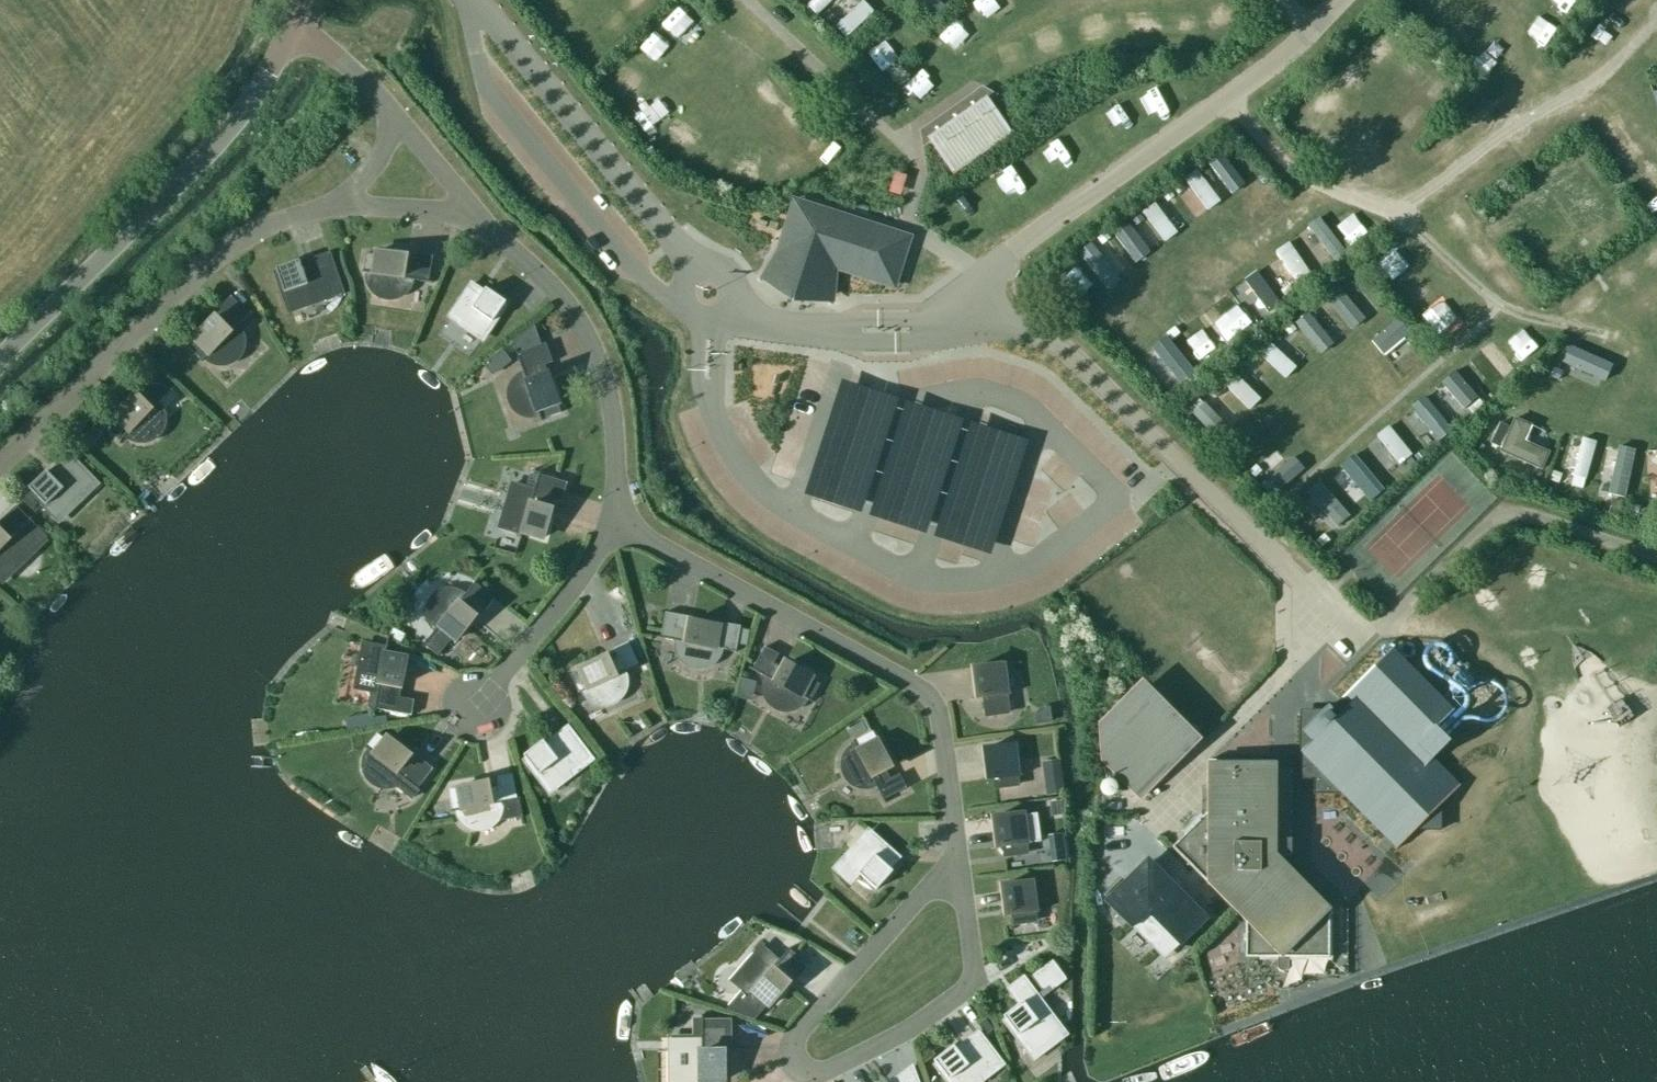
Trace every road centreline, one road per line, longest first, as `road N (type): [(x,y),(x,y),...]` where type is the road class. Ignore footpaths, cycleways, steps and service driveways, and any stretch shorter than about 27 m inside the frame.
road 1 (residential): [(1656,558),(1501,508),(1378,628),(1351,628),(1056,348),(965,315)]
road 2 (residential): [(965,315),(889,328),(817,327),(737,310),(708,291),(475,0)]
road 3 (residential): [(612,524),(921,693),(937,716),(957,863)]
road 4 (residential): [(965,315),(1005,256),(1342,0)]
road 5 (residential): [(957,863),(972,976),(963,994),(822,1076),(798,1071),(790,1061),(792,1036),(862,957)]
road 6 (unclassified): [(290,31),(235,120),(0,352)]
road 7 (residential): [(338,205),(248,234),(206,259),(0,460)]
road 8 (residential): [(479,224),(565,305),(589,345),(614,446),(612,524)]
road 9 (residential): [(612,524),(475,710)]
road 10 (residential): [(389,108),(479,224)]
road 11 (residential): [(479,224),(425,210),(338,205)]
road 12 (residential): [(862,957),(957,863)]
road 13 (residential): [(290,31),(339,58),(389,108)]

